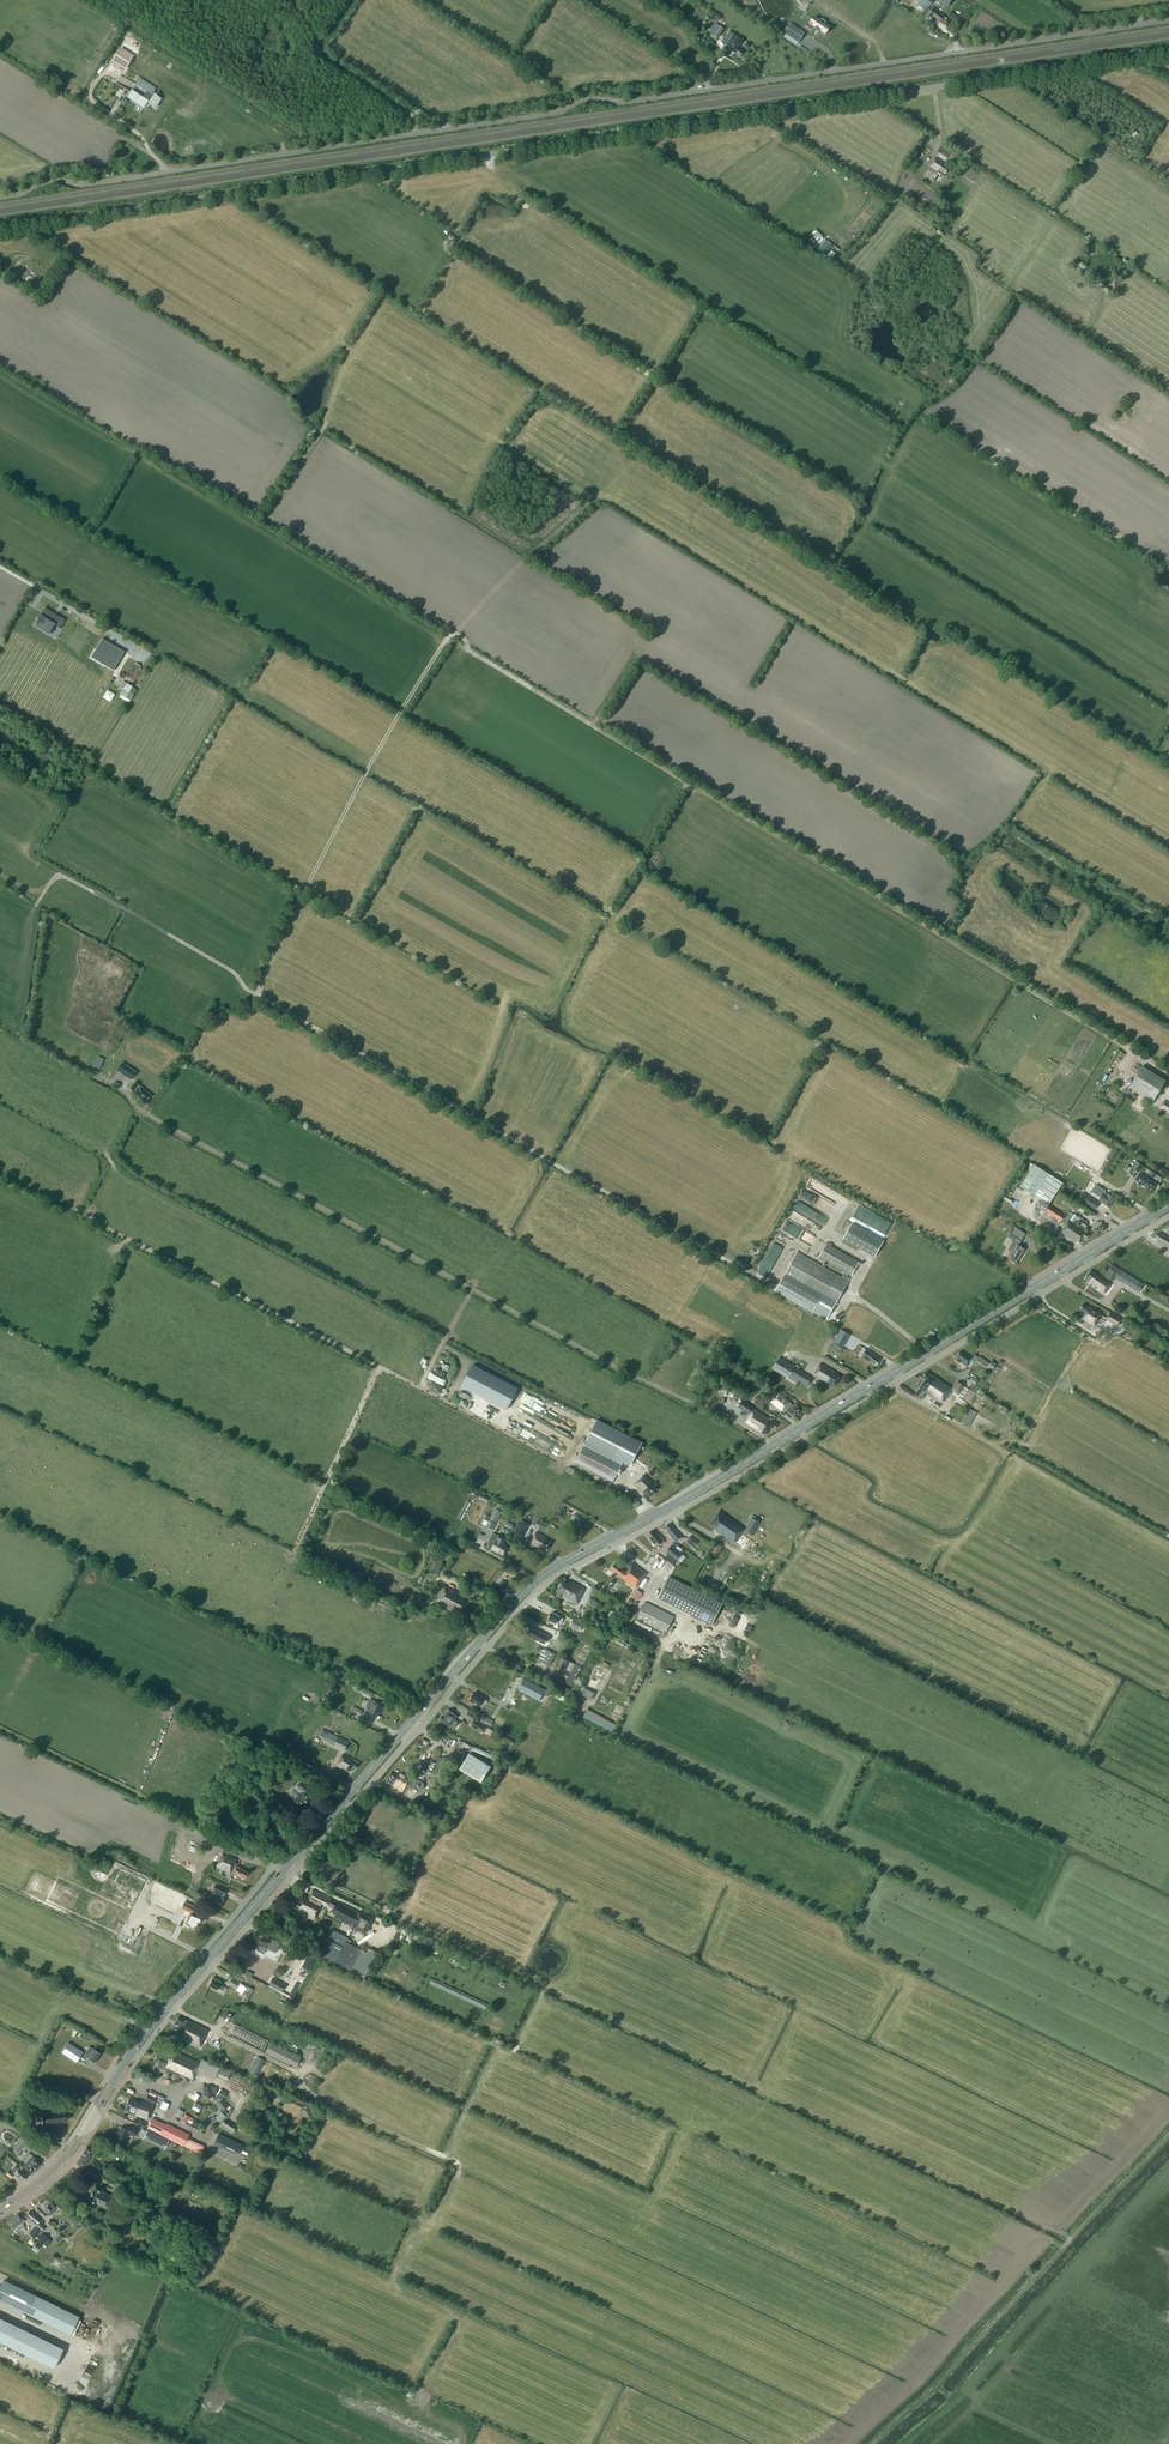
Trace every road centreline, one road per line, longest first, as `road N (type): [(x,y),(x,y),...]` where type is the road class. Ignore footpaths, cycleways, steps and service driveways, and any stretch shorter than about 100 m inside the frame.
road 1 (unclassified): [(0,197),(48,182),(93,183),(552,113),(588,100),(629,102),(1168,20)]
road 2 (unclassified): [(0,229),(1168,52)]
road 3 (primary): [(285,1868),(539,1579),(1168,1205)]
road 4 (unclassified): [(293,1874),(550,1581),(728,1484),(1168,1216)]
road 5 (track): [(34,909),(50,882),(66,878),(768,1283)]
road 6 (track): [(452,635),(1168,1081)]
road 7 (track): [(327,423),(270,518),(452,635),(365,774),(257,995)]
road 8 (track): [(872,2443),(1069,2238)]
road 9 (unclassified): [(285,1868),(271,1868),(140,2026),(124,2048),(128,2058)]
road 10 (unclassified): [(128,2058),(137,2058),(293,1874)]
road 11 (primary): [(128,2058),(285,1868)]
road 12 (primary): [(0,2208),(76,2143),(128,2058)]
road 13 (track): [(137,1791),(263,1852),(275,1865)]
road 14 (track): [(1069,2238),(1168,2135)]

